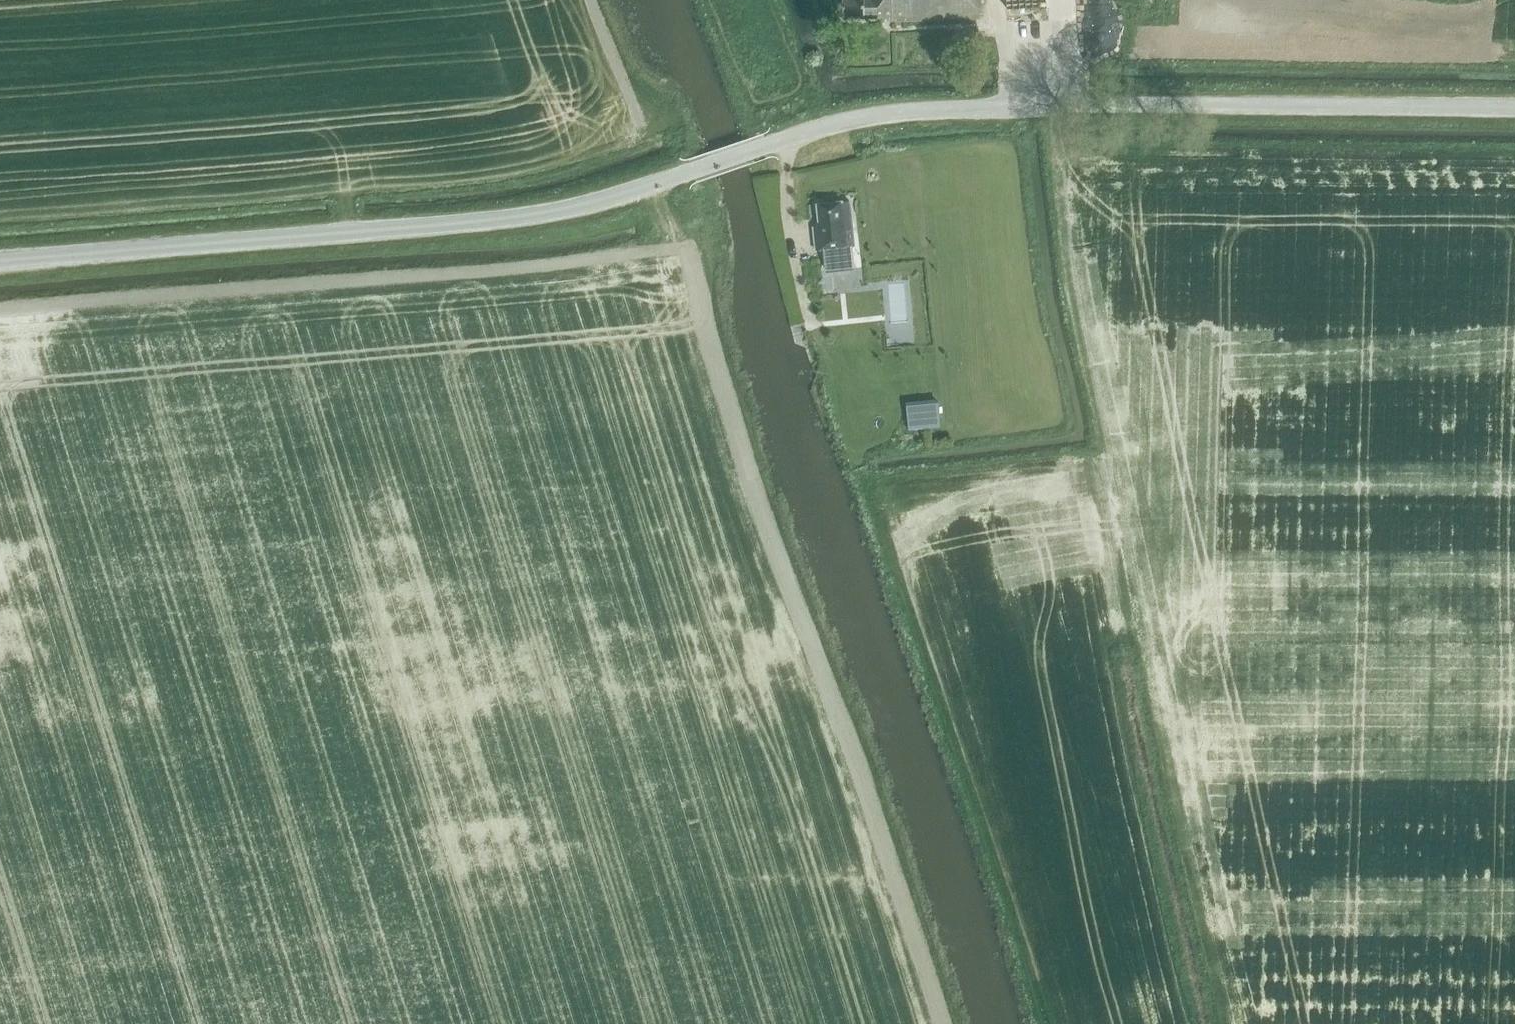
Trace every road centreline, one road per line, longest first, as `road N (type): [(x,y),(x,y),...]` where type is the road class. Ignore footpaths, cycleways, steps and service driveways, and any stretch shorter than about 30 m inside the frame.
road 1 (unclassified): [(1514,106),(919,110),(767,144)]
road 2 (unclassified): [(691,170),(536,214),(0,260)]

